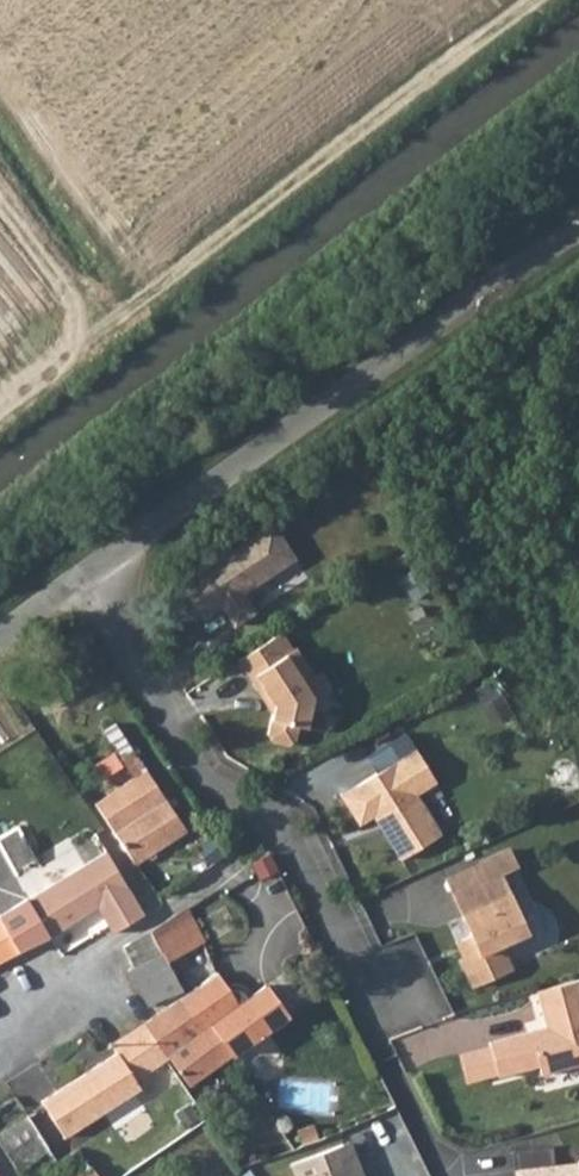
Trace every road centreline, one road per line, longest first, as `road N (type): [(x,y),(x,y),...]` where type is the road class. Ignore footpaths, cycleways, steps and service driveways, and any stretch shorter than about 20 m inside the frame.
road 1 (track): [(0,410),(519,0)]
road 2 (unclassified): [(578,227),(91,569)]
road 3 (residential): [(91,569),(179,750),(207,790),(270,828),(359,984),(385,993)]

